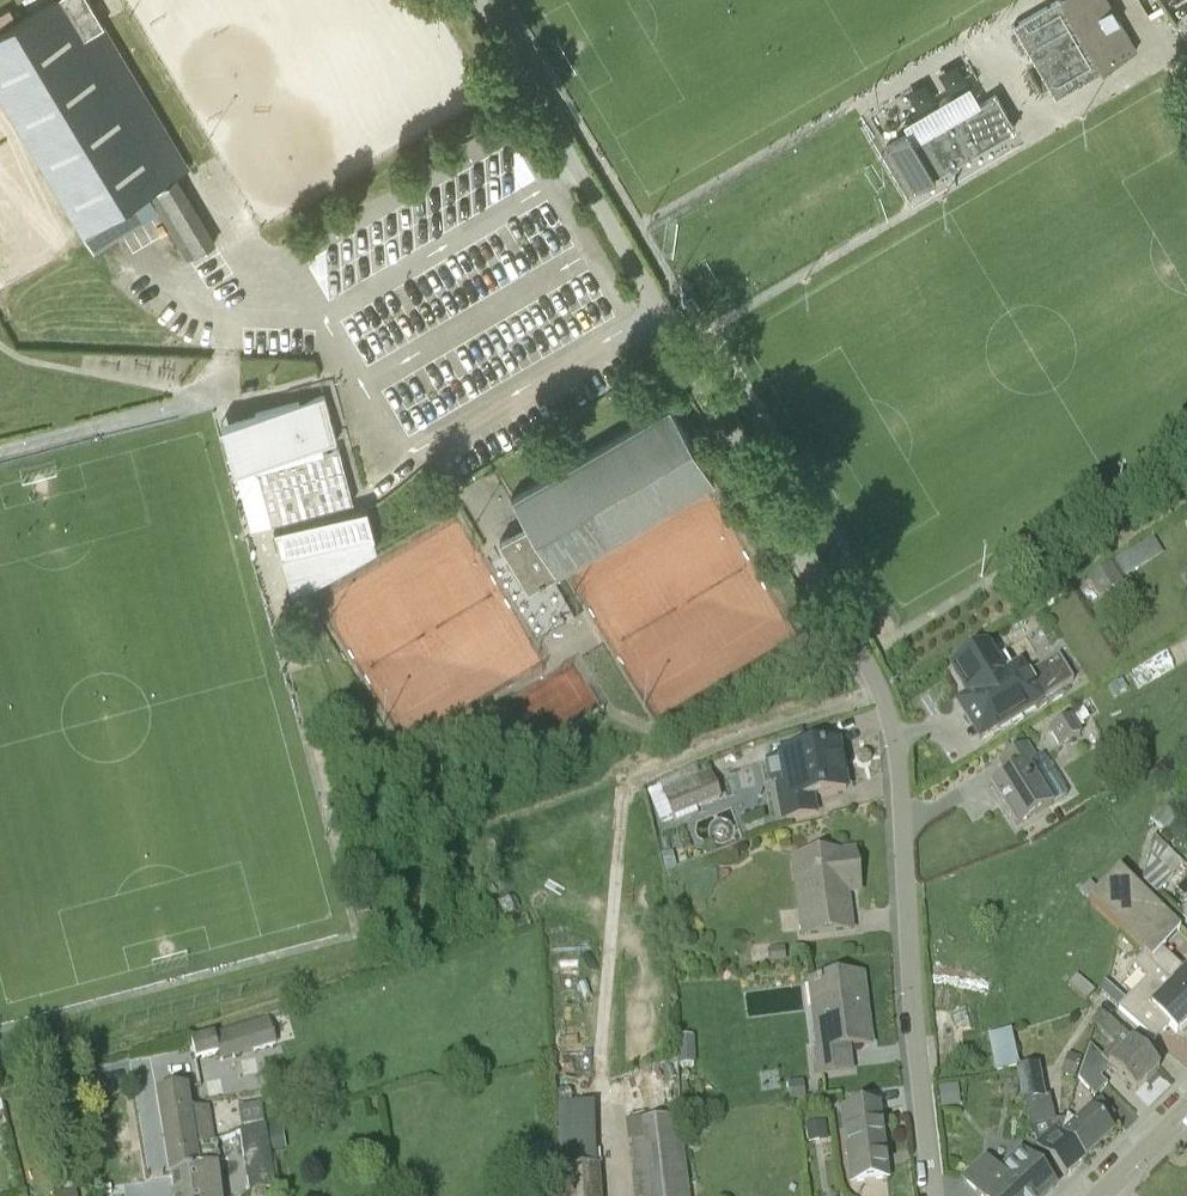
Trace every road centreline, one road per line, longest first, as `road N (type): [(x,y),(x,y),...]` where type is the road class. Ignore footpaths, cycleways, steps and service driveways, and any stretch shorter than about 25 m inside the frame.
road 1 (unclassified): [(880,692),(480,0)]
road 2 (residential): [(934,1195),(912,1005),(900,778),(880,692)]
road 3 (tertiary): [(1098,1195),(1186,1109)]

